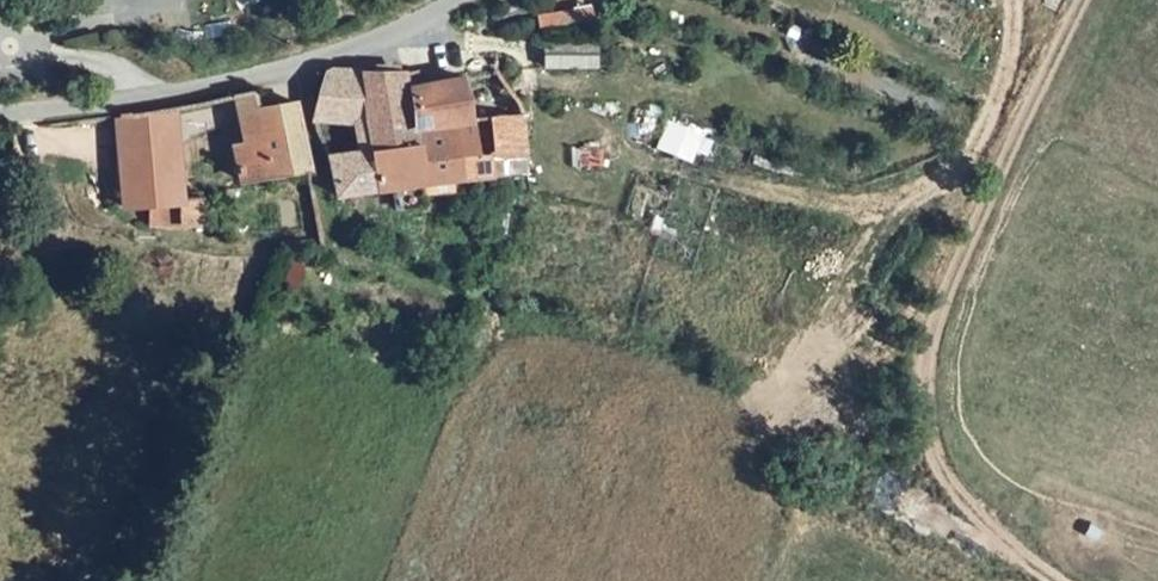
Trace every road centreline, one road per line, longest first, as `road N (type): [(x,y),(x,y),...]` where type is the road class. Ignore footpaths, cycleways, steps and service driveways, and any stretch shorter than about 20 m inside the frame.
road 1 (track): [(1070,580),(936,475),(917,376),(949,275),(1085,0)]
road 2 (unclassified): [(459,0),(321,58),(173,90),(0,111)]
road 3 (track): [(803,371),(868,255),(974,145),(1005,80),(1012,0)]

